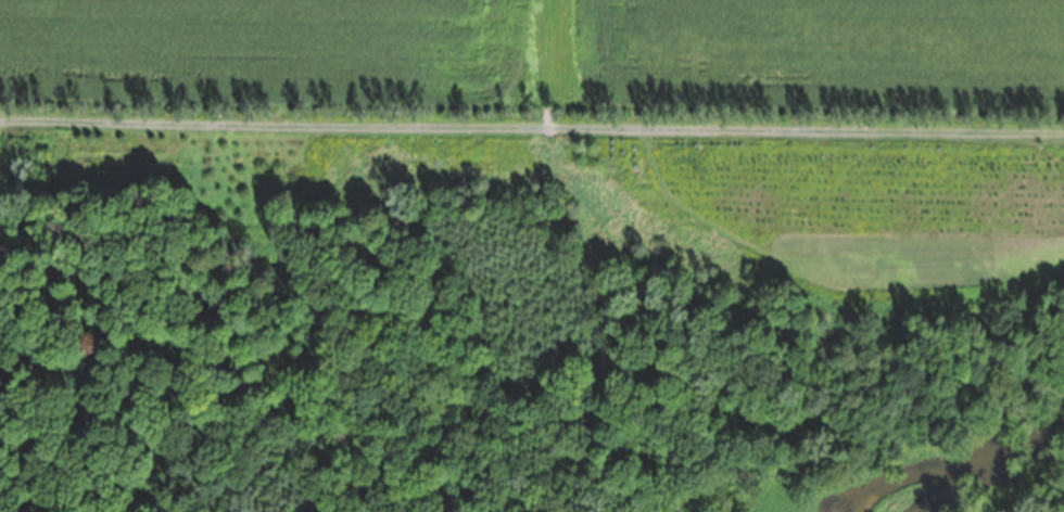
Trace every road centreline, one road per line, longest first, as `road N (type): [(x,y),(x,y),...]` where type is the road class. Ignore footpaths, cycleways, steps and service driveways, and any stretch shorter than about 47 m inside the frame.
road 1 (track): [(1063,133),(0,123)]

